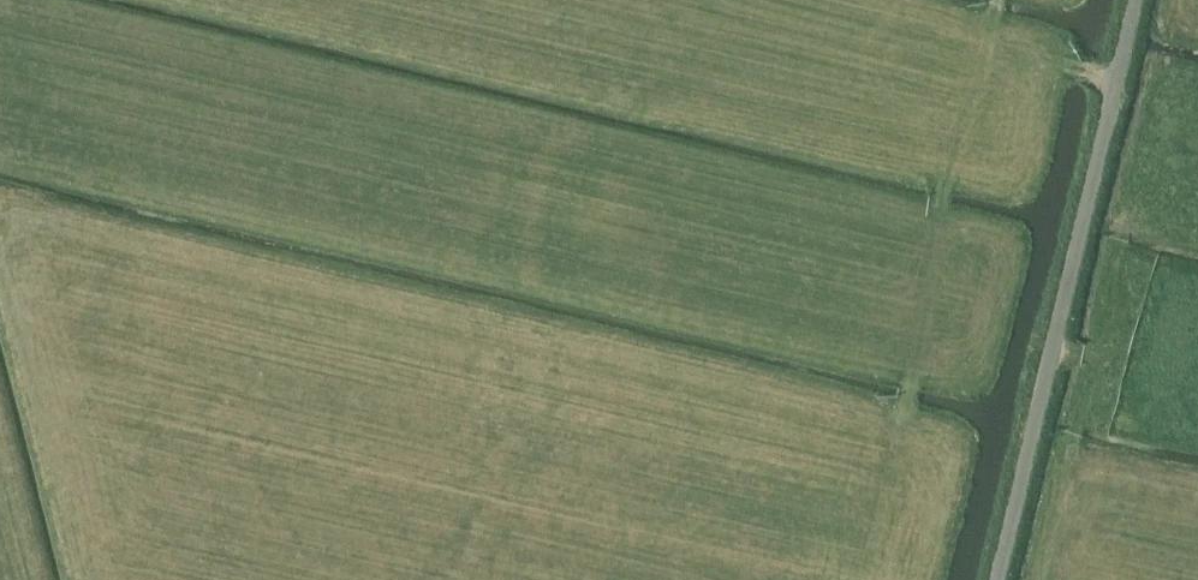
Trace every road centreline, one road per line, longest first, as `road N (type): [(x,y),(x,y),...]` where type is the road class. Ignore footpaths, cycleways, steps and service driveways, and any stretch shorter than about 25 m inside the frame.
road 1 (unclassified): [(994,579),(1134,0)]

